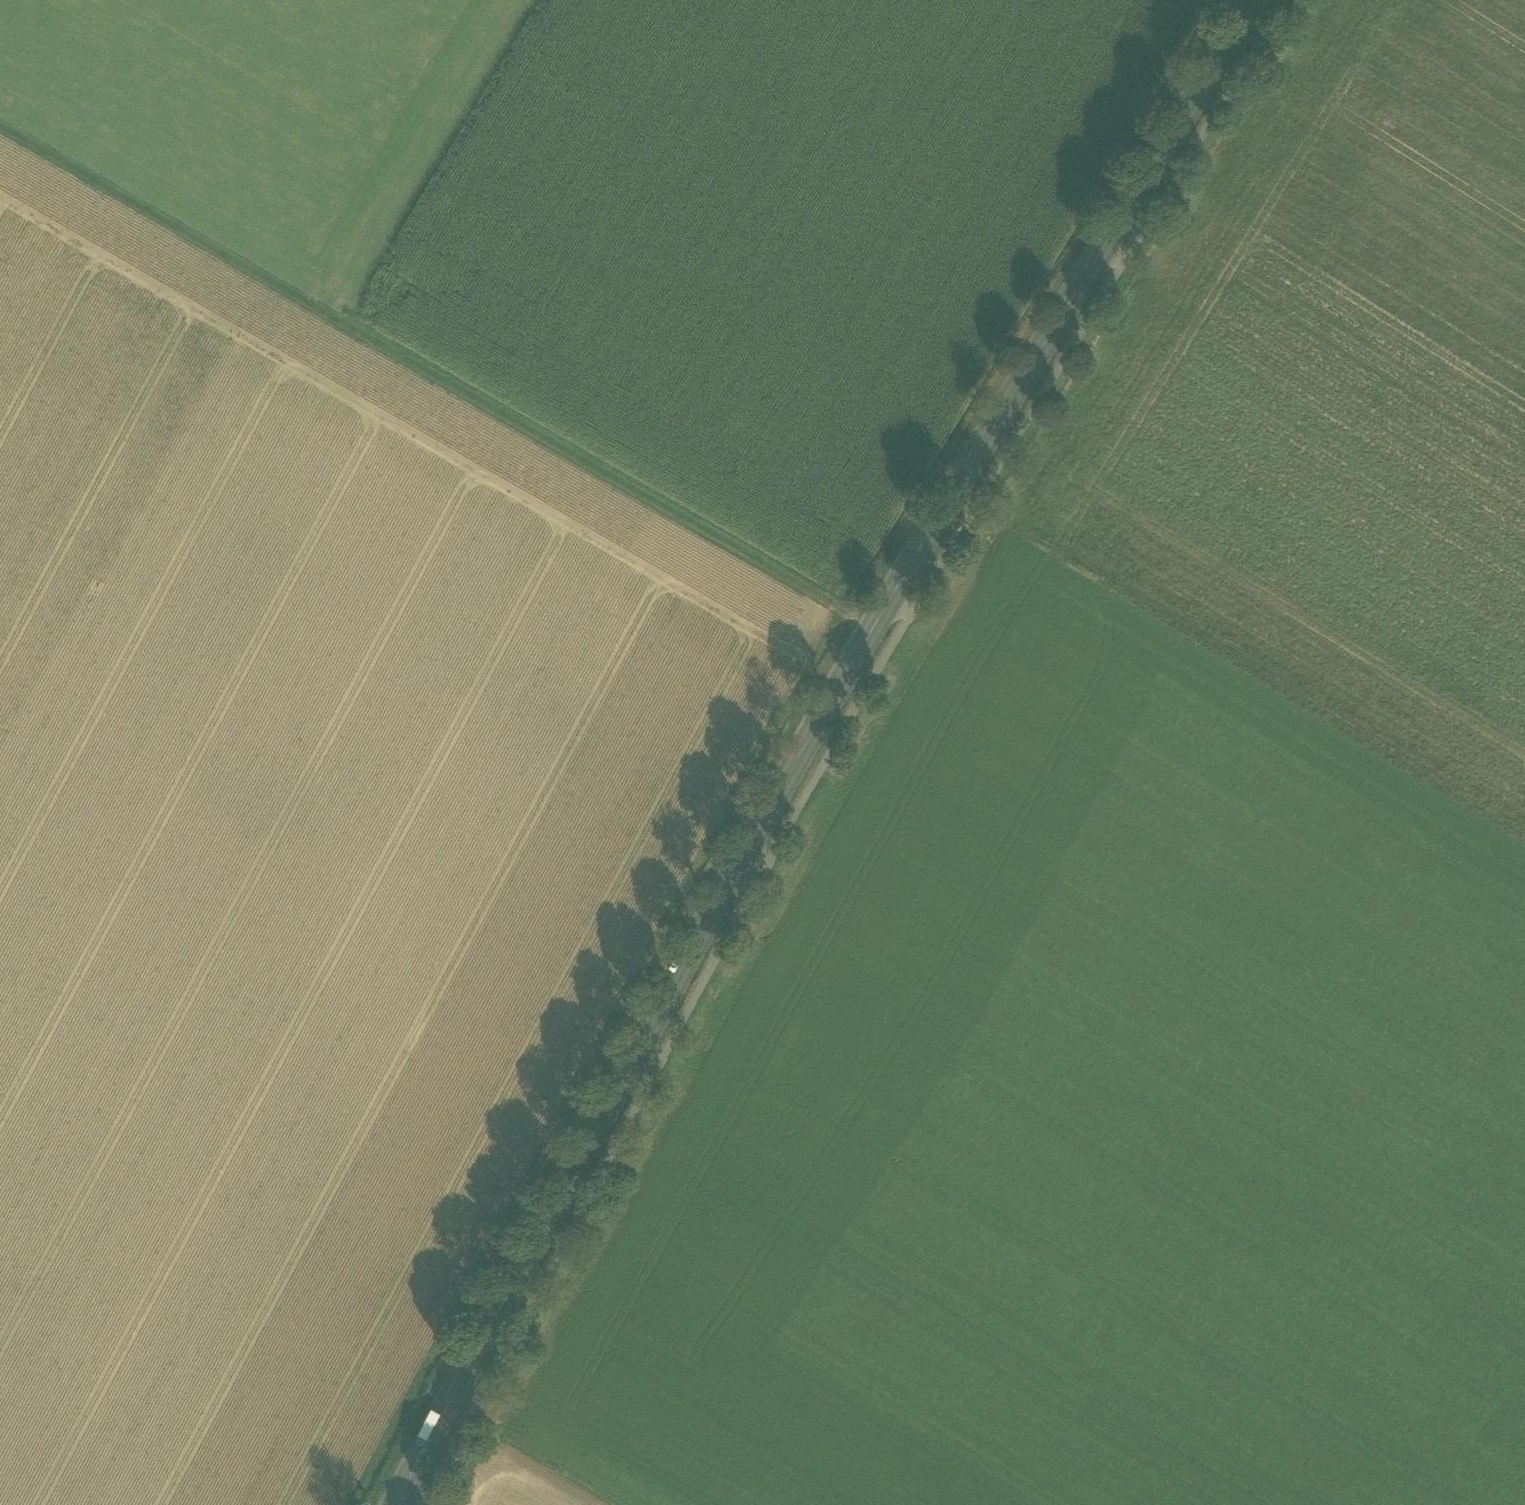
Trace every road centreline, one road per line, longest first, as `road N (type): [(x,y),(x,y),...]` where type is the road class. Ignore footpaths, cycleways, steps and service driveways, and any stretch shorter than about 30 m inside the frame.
road 1 (primary): [(1259,0),(872,633),(714,911),(402,1504)]
road 2 (track): [(872,633),(0,128)]

